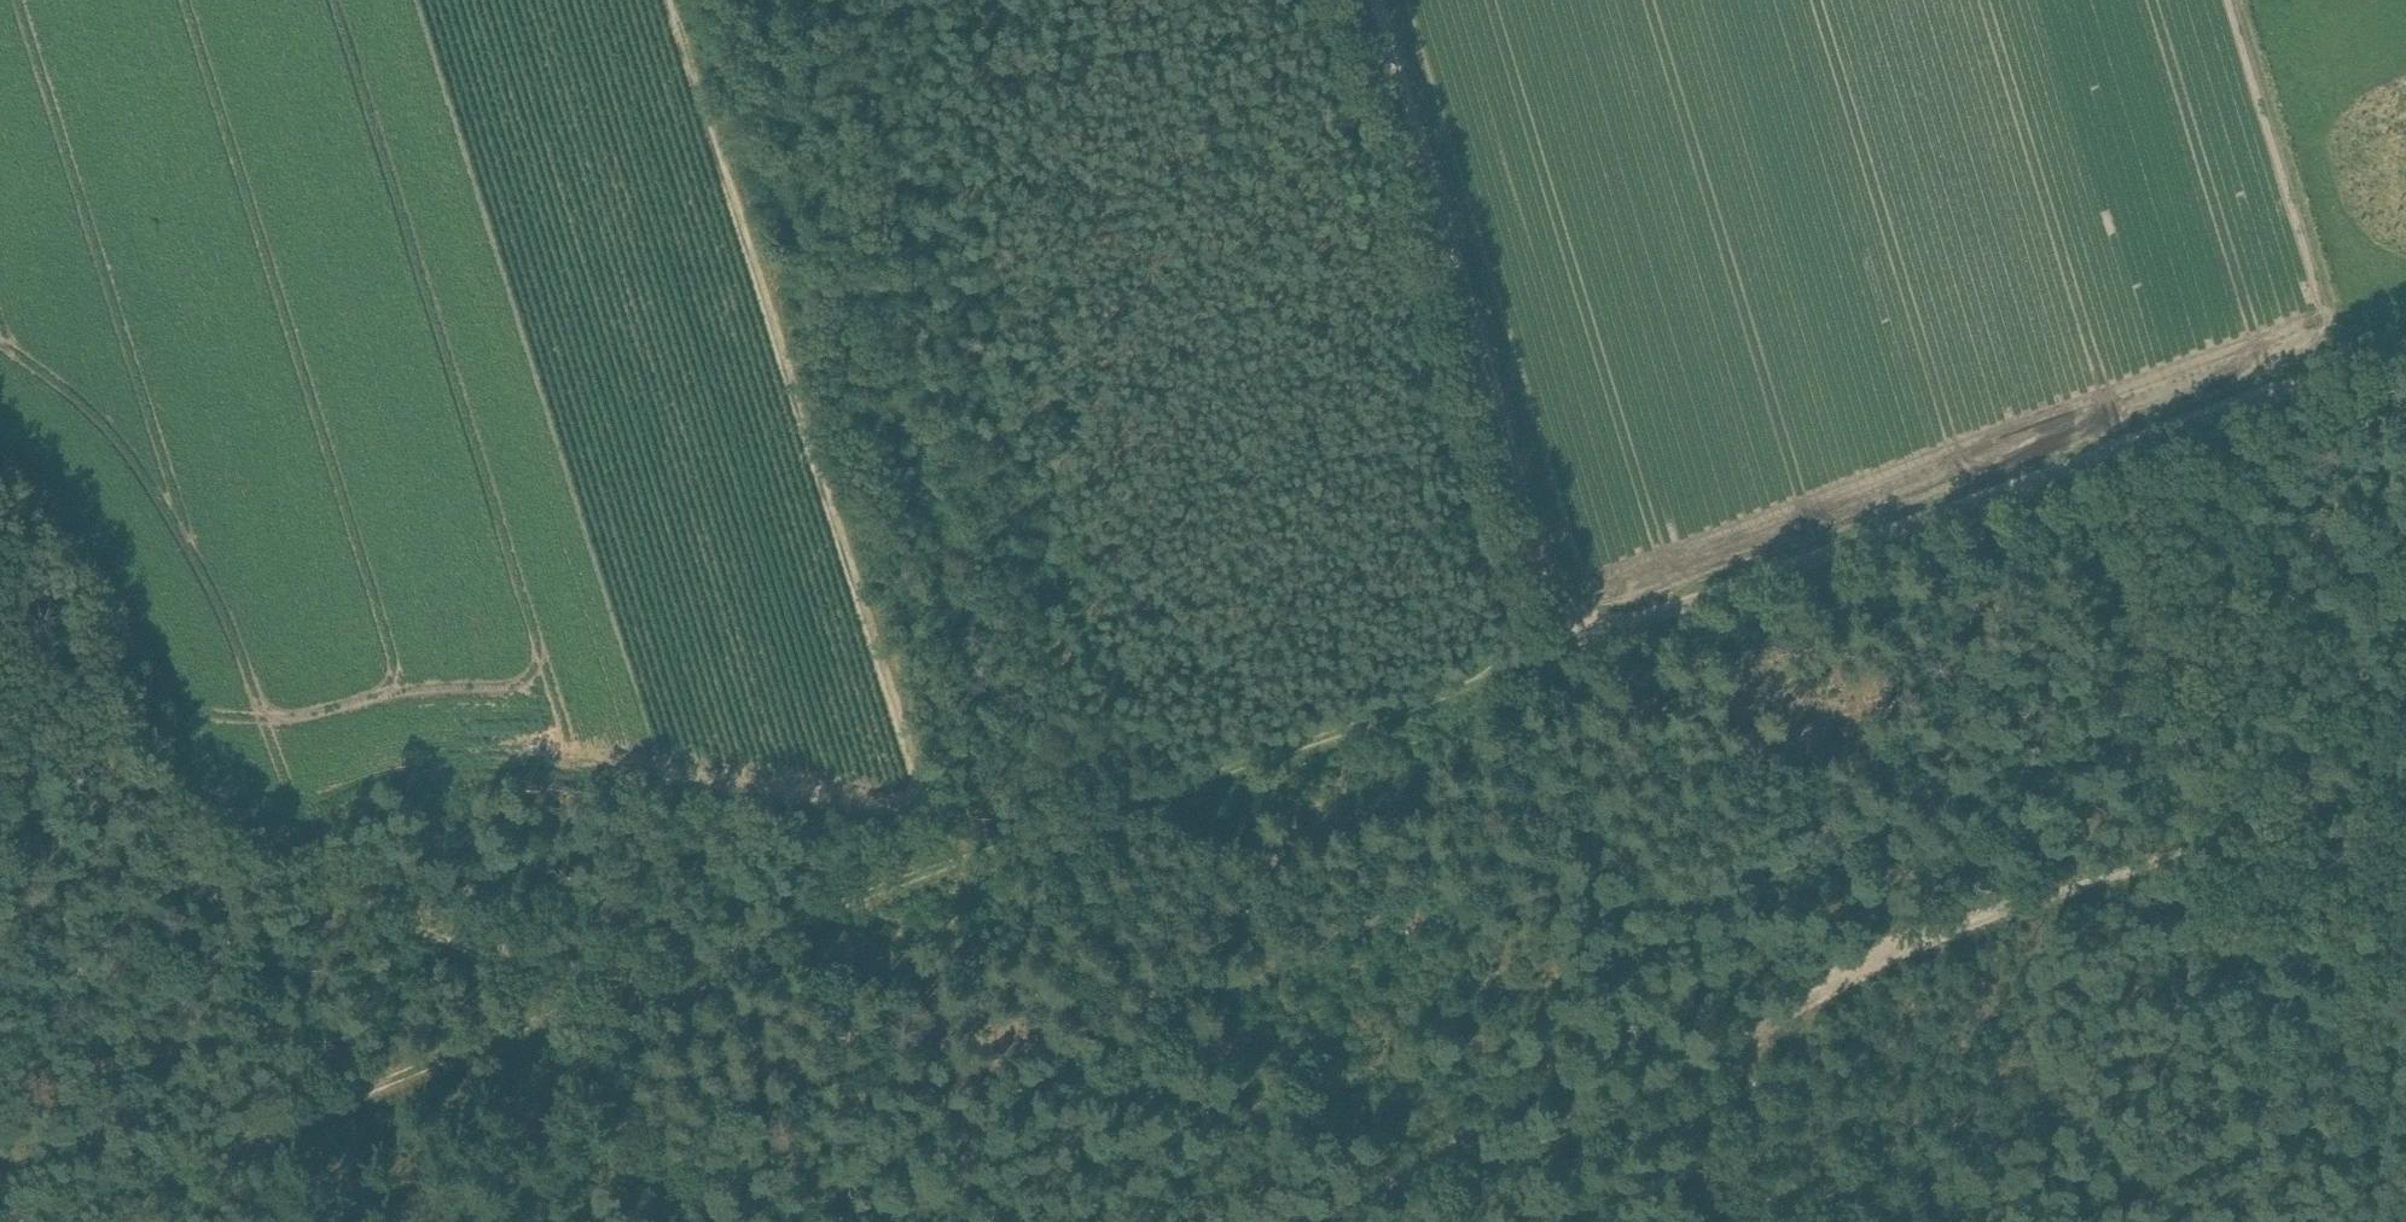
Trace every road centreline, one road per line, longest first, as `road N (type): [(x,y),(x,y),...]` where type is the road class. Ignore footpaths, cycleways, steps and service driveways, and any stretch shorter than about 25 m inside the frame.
road 1 (track): [(1570,632),(1561,647),(743,942),(550,1019)]
road 2 (track): [(1380,0),(1570,632)]
road 3 (track): [(550,1019),(302,1116)]

